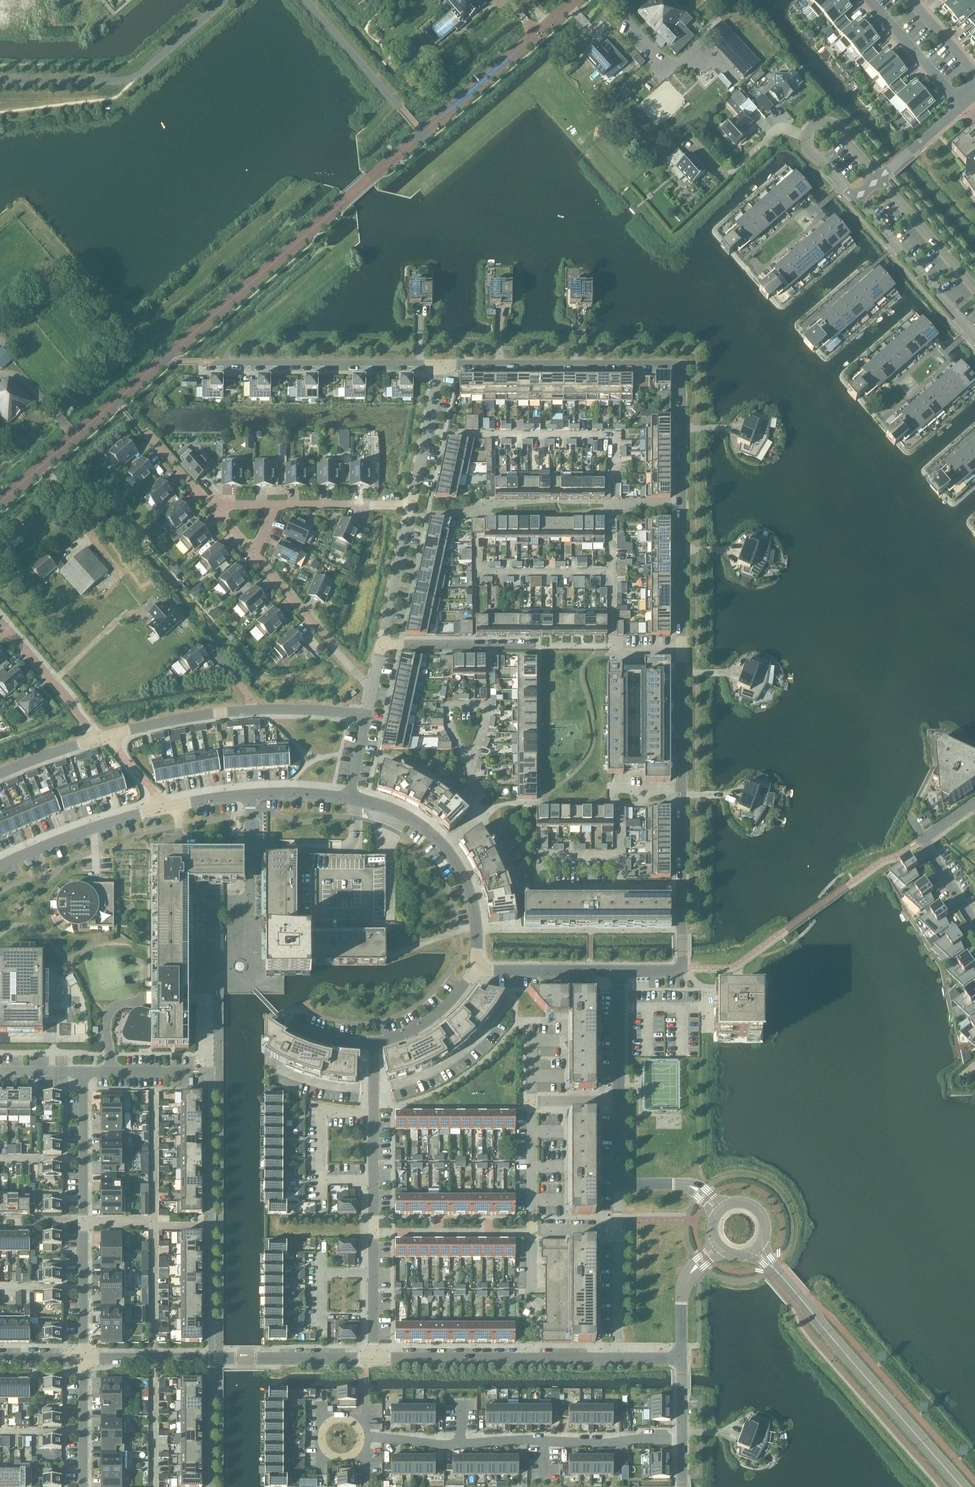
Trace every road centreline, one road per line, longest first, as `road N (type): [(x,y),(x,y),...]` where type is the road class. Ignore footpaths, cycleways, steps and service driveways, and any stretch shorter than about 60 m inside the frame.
road 1 (residential): [(683,891),(681,366),(440,366)]
road 2 (unclassified): [(0,503),(576,0)]
road 3 (residential): [(683,1441),(366,1438)]
road 4 (residential): [(85,1359),(85,1071)]
road 5 (residential): [(85,1359),(373,1359)]
road 6 (unclassified): [(963,1486),(775,1271)]
road 7 (residential): [(104,739),(269,710),(366,716)]
road 8 (residential): [(0,868),(96,827),(187,804),(251,797)]
road 9 (residential): [(251,797),(251,904),(201,905),(201,949),(219,993)]
road 10 (residential): [(683,891),(516,891),(480,818)]
road 11 (residential): [(373,1359),(618,1360)]
road 12 (residential): [(440,366),(201,363)]
road 13 (residential): [(854,201),(974,339)]
road 14 (residential): [(878,180),(838,128),(811,129),(809,152),(854,201)]
road 15 (residential): [(253,558),(371,691)]
road 16 (residential): [(618,1360),(619,1184)]
road 17 (residential): [(373,1114),(322,1113),(322,1181),(373,1181)]
road 18 (residential): [(542,647),(381,645)]
road 19 (residential): [(974,926),(925,842),(974,807)]
road 20 (residential): [(104,739),(0,622)]
road 21 (residential): [(974,292),(878,180)]
road 22 (residential): [(410,507),(440,366)]
road 23 (residential): [(620,972),(684,971),(683,891)]
road 24 (residential): [(620,972),(477,971)]
road 25 (residential): [(964,107),(871,0)]
road 26 (residential): [(381,645),(410,507)]
road 27 (residential): [(480,818),(420,773),(359,752)]
road 28 (residential): [(278,505),(410,507)]
road 29 (residential): [(619,1103),(620,972)]
road 30 (residential): [(477,971),(424,1027),(374,1047)]
road 31 (residential): [(443,849),(473,901),(477,971)]
road 32 (residential): [(85,1486),(85,1359)]

